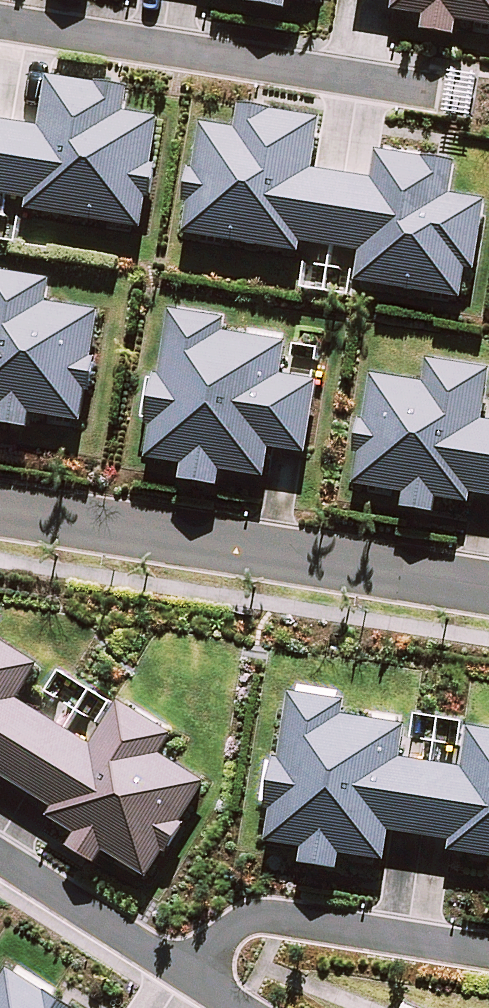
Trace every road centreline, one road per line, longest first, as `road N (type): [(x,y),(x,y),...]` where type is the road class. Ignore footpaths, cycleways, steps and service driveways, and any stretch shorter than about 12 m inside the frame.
road 1 (residential): [(0,510),(488,587)]
road 2 (residential): [(437,93),(0,21)]
road 3 (residential): [(191,974),(232,929),(257,921),(488,954)]
road 4 (residential): [(0,865),(191,974)]

